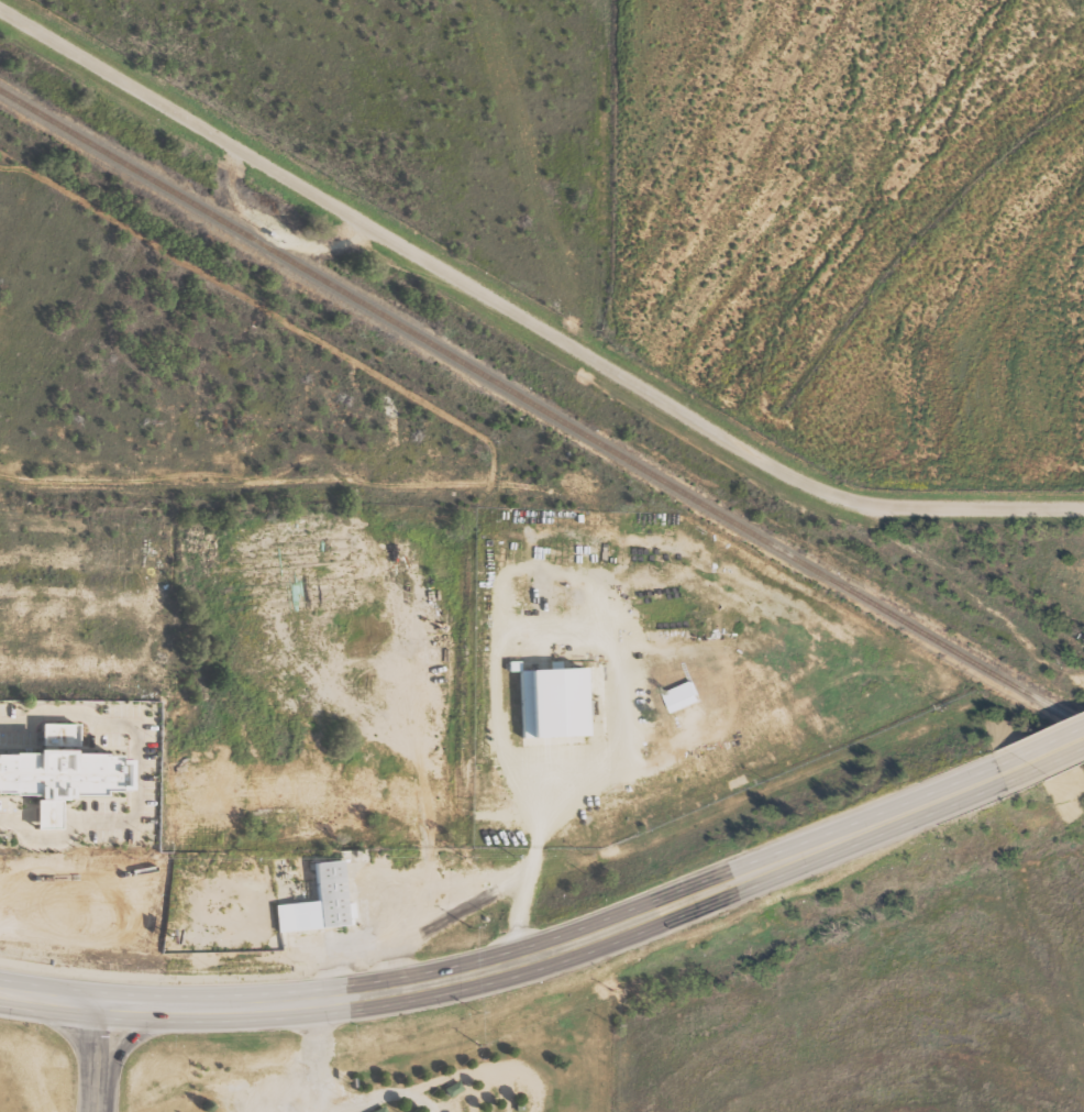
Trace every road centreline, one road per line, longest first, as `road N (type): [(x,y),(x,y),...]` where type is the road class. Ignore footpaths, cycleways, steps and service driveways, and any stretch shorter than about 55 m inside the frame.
road 1 (residential): [(1083,508),(859,504),(785,475),(0,5)]
road 2 (primary): [(1013,762),(629,922),(479,971),(253,1005),(100,1005)]
road 3 (primary): [(96,1096),(114,1058),(146,1026),(187,1008)]

